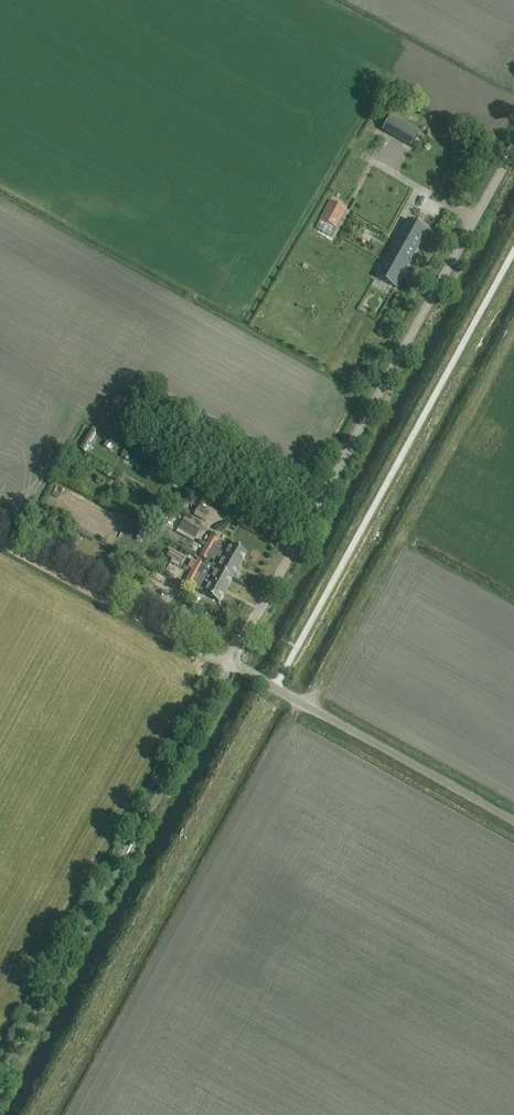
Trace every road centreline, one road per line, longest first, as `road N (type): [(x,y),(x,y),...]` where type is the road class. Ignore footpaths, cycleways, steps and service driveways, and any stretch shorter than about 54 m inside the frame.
road 1 (unclassified): [(513,821),(231,663),(513,146)]
road 2 (track): [(36,1114),(272,687)]
road 3 (track): [(154,626),(0,540)]

